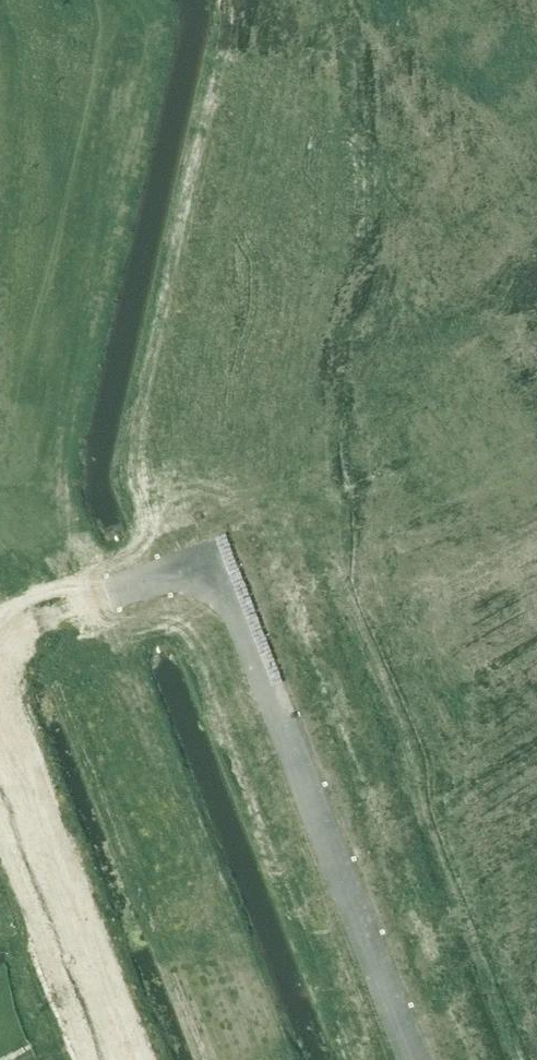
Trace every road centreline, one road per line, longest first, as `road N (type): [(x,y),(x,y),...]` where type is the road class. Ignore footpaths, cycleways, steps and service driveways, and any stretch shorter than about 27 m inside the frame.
road 1 (unclassified): [(0,736),(126,1059)]

